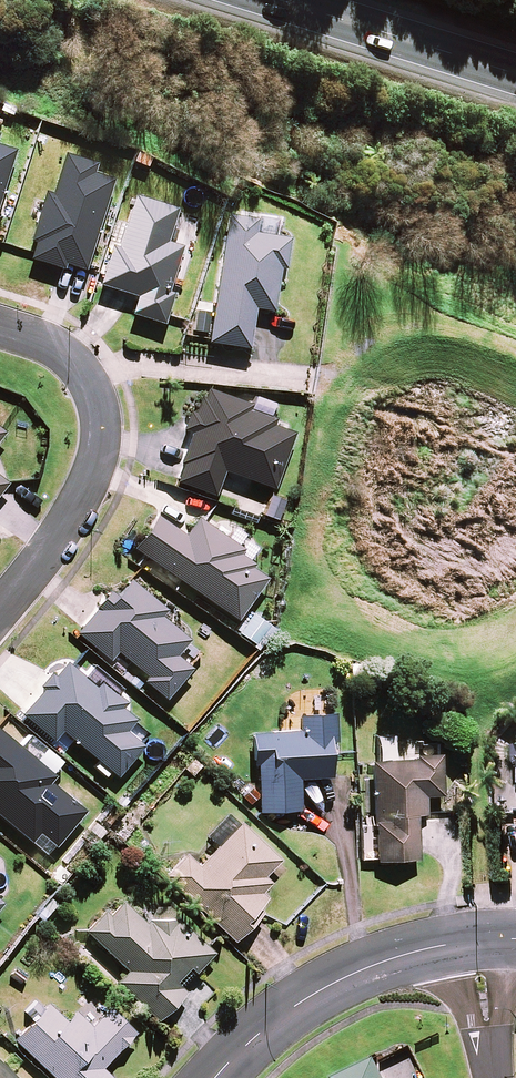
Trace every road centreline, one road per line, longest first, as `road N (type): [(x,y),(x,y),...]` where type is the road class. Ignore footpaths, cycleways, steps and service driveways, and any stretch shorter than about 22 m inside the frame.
road 1 (residential): [(0,328),(46,343),(76,365),(99,406),(102,442),(36,566),(0,609)]
road 2 (tertiary): [(216,1077),(287,1011),(332,985),(379,961),(475,940)]
road 3 (trunk): [(515,73),(282,0)]
road 4 (residential): [(497,1077),(475,940)]

